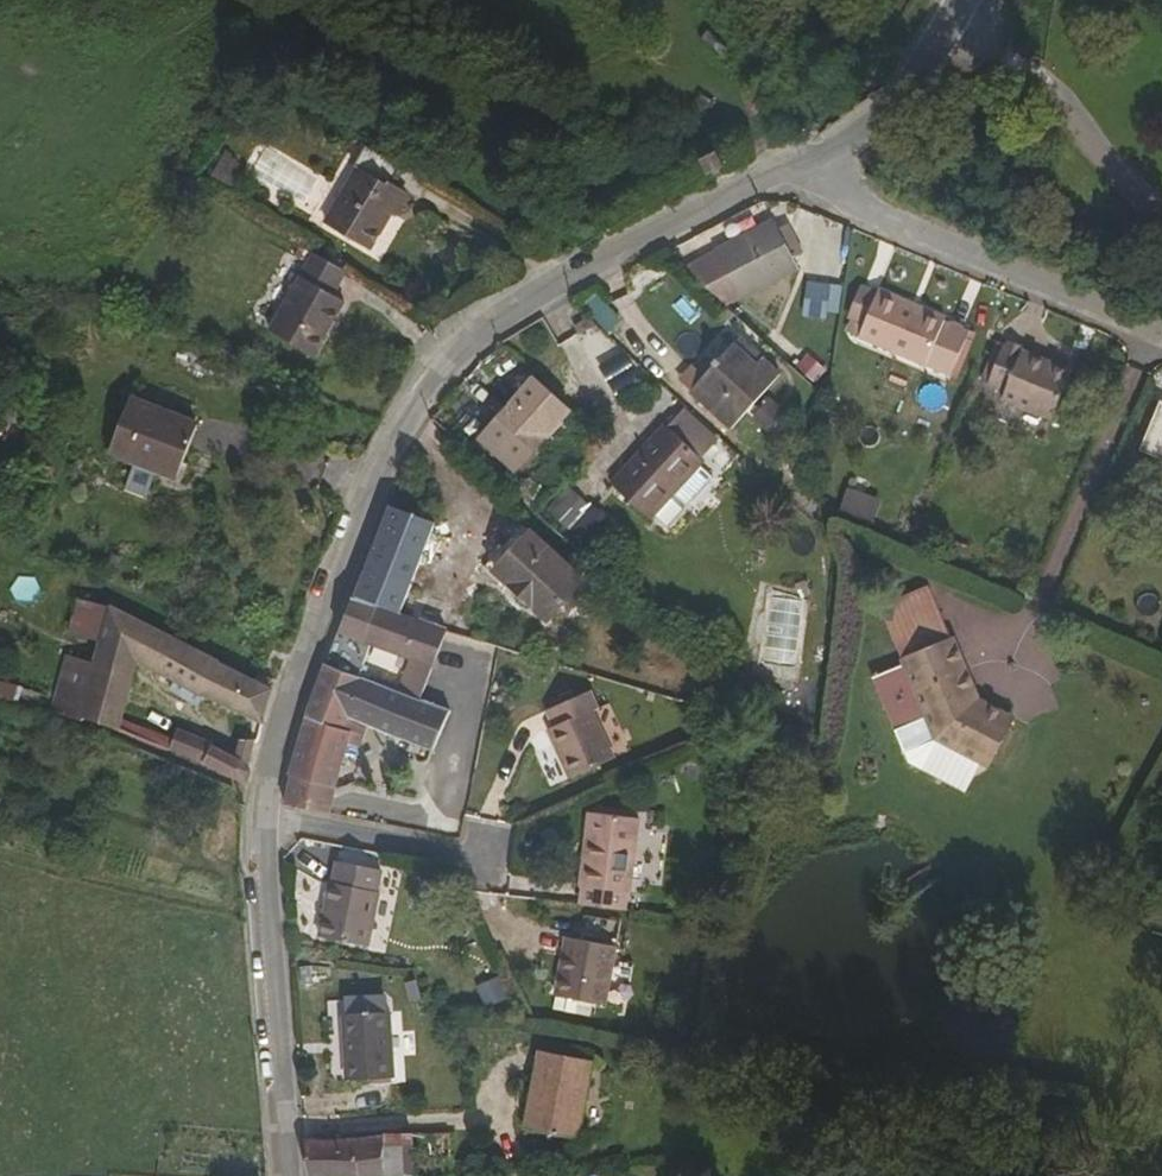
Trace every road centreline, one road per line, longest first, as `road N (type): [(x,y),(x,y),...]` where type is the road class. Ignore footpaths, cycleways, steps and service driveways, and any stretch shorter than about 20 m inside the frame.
road 1 (unclassified): [(787,164),(526,303),(472,342),(424,399),(283,736),(260,847)]
road 2 (residential): [(1161,344),(951,259),(787,164)]
road 3 (unclassified): [(260,847),(287,1175)]
road 4 (residential): [(260,847),(517,882)]
road 5 (unclassified): [(960,0),(870,136),(787,164)]

